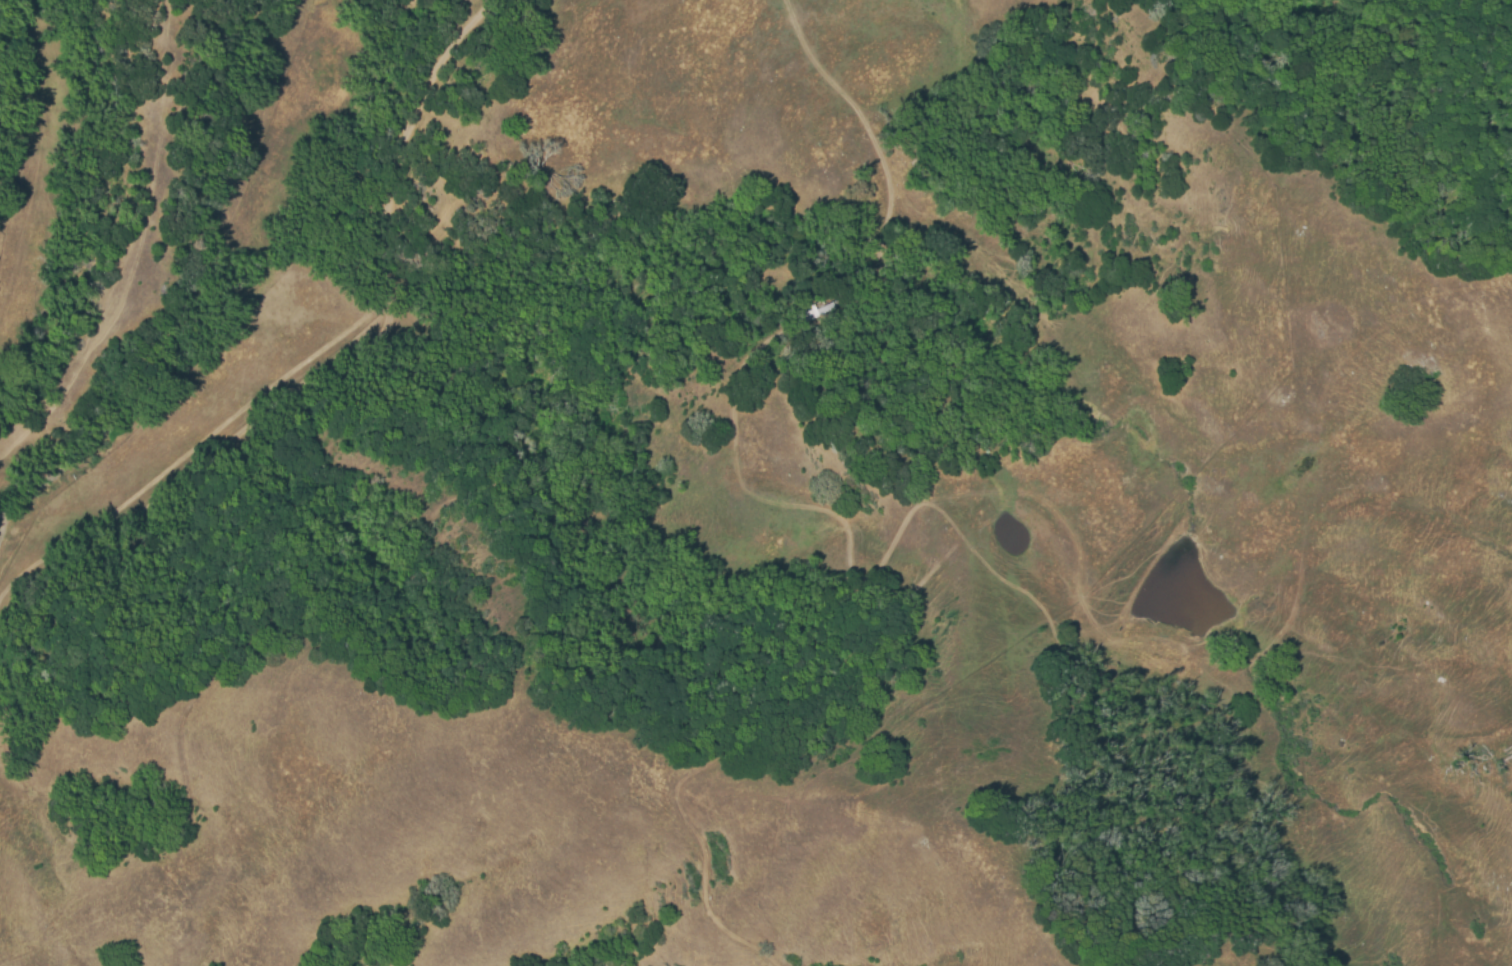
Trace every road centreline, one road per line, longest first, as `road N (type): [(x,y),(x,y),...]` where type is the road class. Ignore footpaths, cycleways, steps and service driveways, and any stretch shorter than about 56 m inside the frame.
road 1 (residential): [(459,0),(414,72),(357,258),(247,390),(42,490),(0,604)]

